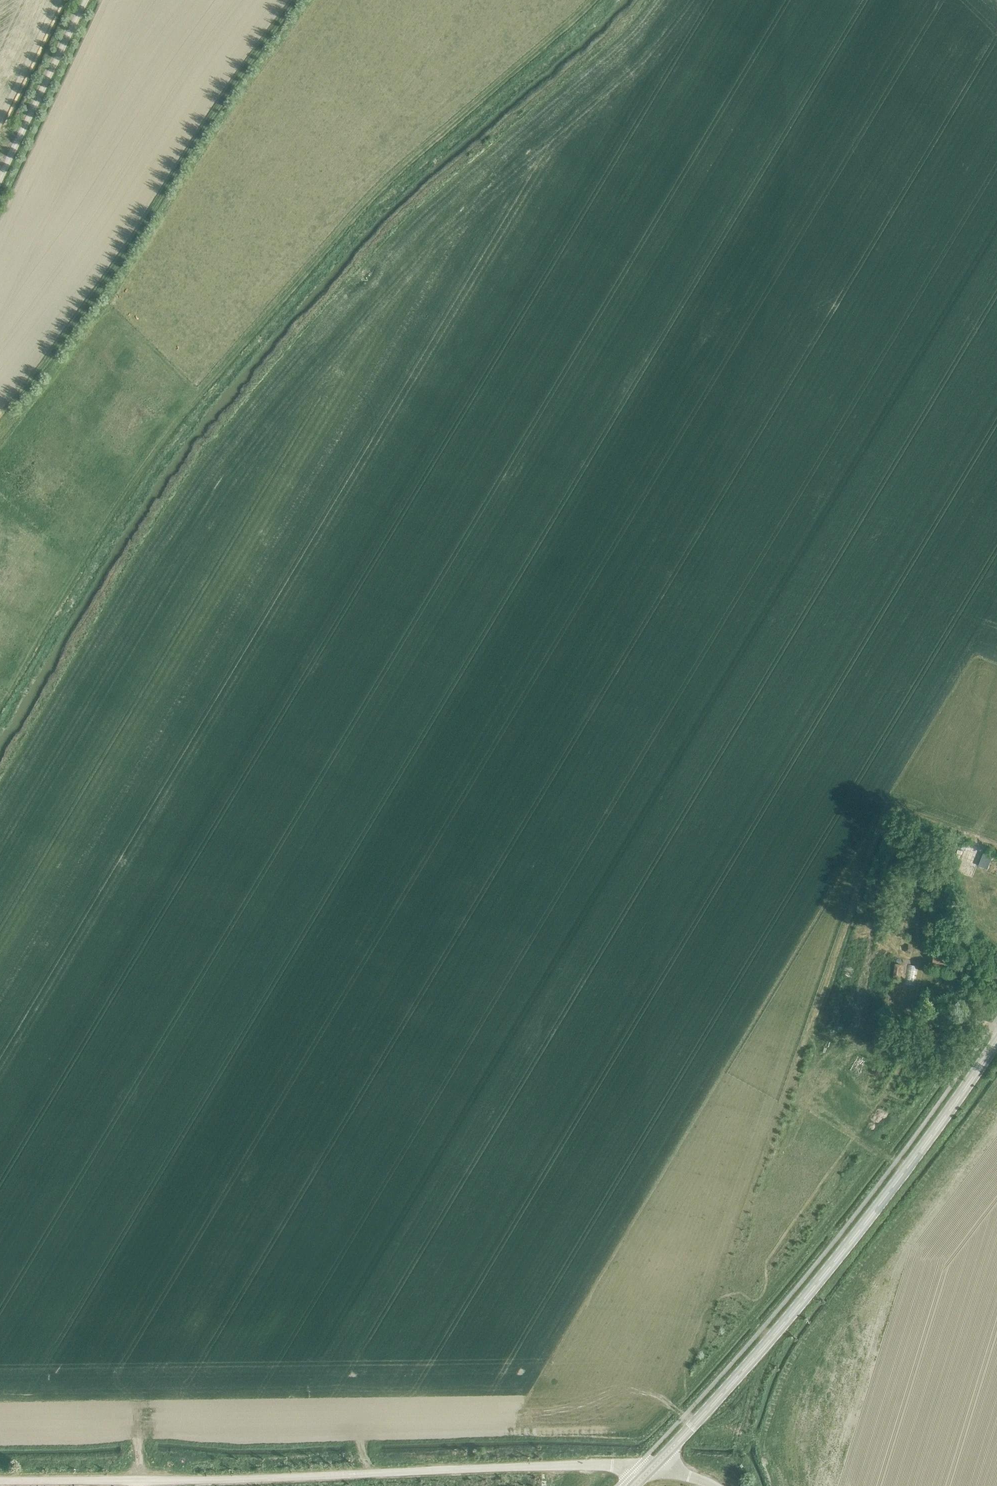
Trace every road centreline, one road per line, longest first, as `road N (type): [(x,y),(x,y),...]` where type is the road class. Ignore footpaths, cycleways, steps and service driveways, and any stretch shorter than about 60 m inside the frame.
road 1 (unclassified): [(611,1465),(0,1480)]
road 2 (secondary): [(653,1467),(836,1260),(996,1040)]
road 3 (track): [(299,0),(82,317),(0,421)]
road 4 (unclassified): [(0,178),(85,0)]

